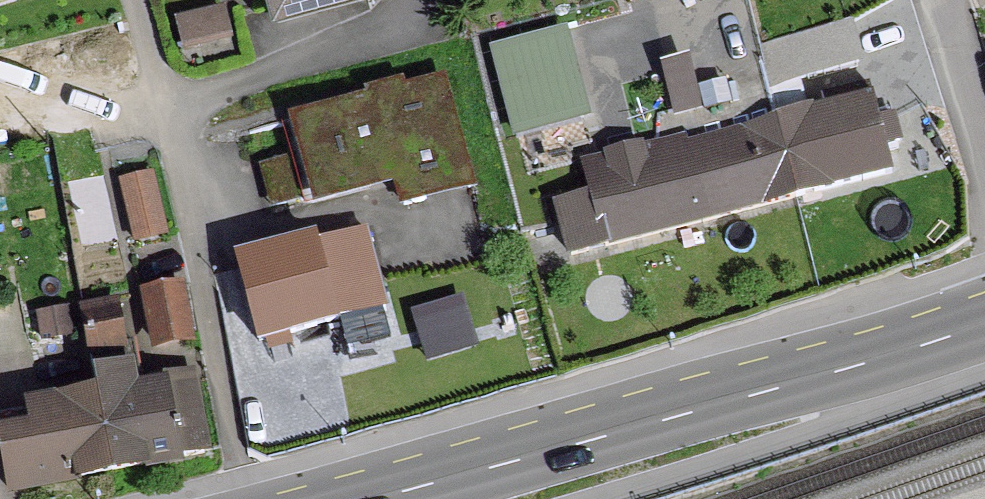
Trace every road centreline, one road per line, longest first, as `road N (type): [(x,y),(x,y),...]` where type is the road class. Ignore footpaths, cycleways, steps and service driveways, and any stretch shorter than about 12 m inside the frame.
road 1 (tertiary): [(430,498),(841,376),(984,325)]
road 2 (residential): [(984,138),(941,0)]

